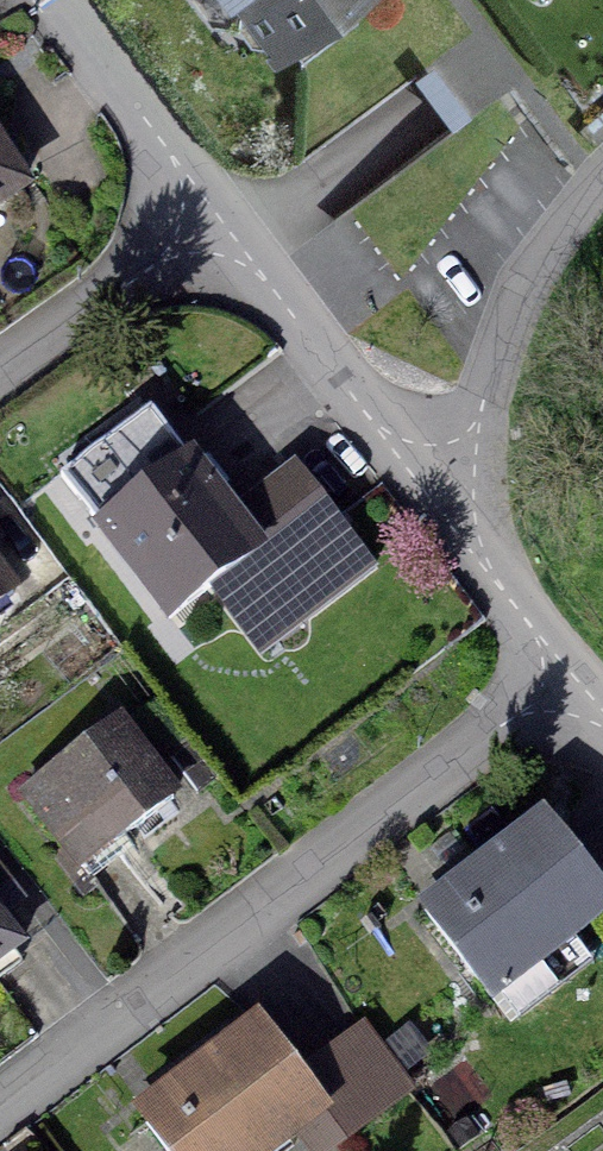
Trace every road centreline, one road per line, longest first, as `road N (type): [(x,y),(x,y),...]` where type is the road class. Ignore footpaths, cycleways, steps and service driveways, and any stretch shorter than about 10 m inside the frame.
road 1 (residential): [(574,676),(0,1107)]
road 2 (residential): [(602,179),(517,300),(432,487)]
road 3 (residential): [(230,218),(432,487)]
road 4 (residential): [(230,218),(0,382)]
road 5 (residential): [(59,0),(230,218)]
road 6 (residential): [(432,487),(574,676)]

